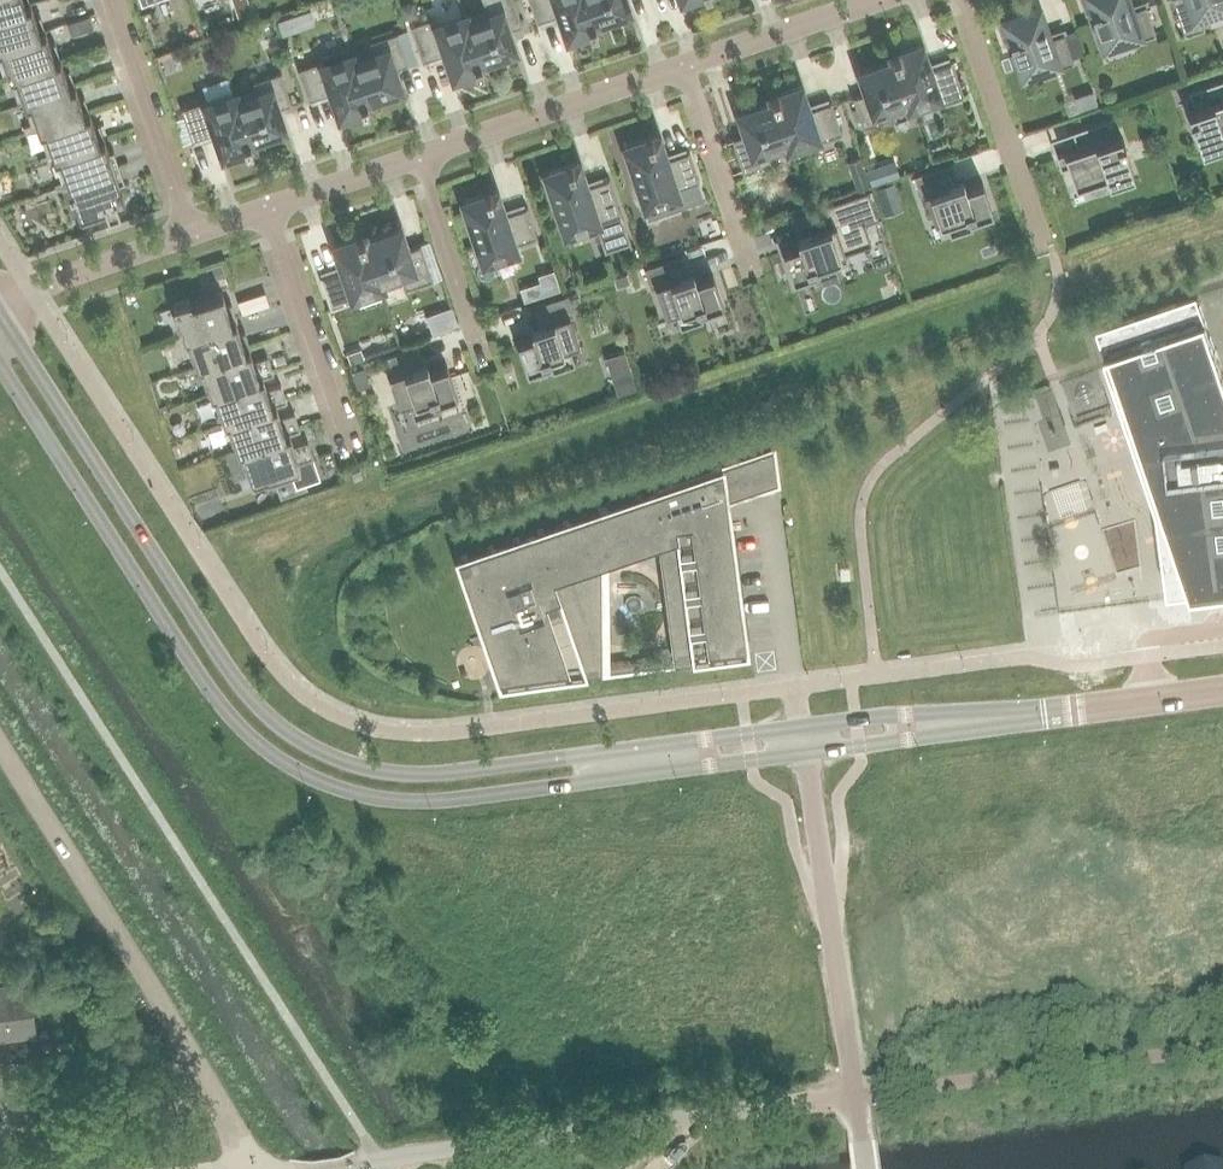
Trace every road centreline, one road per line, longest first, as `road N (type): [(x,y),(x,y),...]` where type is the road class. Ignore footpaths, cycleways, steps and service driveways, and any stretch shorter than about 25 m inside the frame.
road 1 (secondary): [(802,740),(441,786),(383,780),(333,763),(277,728),(238,683),(0,311)]
road 2 (secondary): [(0,366),(223,711),(265,755),(317,788),(371,808),(434,815),(806,768)]
road 3 (residential): [(314,1168),(854,1095)]
road 4 (track): [(262,1168),(0,754)]
road 5 (secondary): [(1222,685),(802,740)]
road 6 (secondary): [(806,768),(1222,712)]
road 7 (residential): [(854,1095),(806,768)]
road 8 (residential): [(681,70),(416,159)]
road 9 (residential): [(958,0),(1049,259)]
road 10 (residential): [(264,211),(353,469)]
road 11 (residential): [(107,0),(190,236)]
road 12 (residential): [(416,159),(485,371)]
road 13 (residential): [(681,70),(751,279)]
road 14 (residential): [(881,0),(681,70)]
road 15 (residential): [(190,236),(33,294)]
road 16 (residential): [(416,159),(264,211)]

